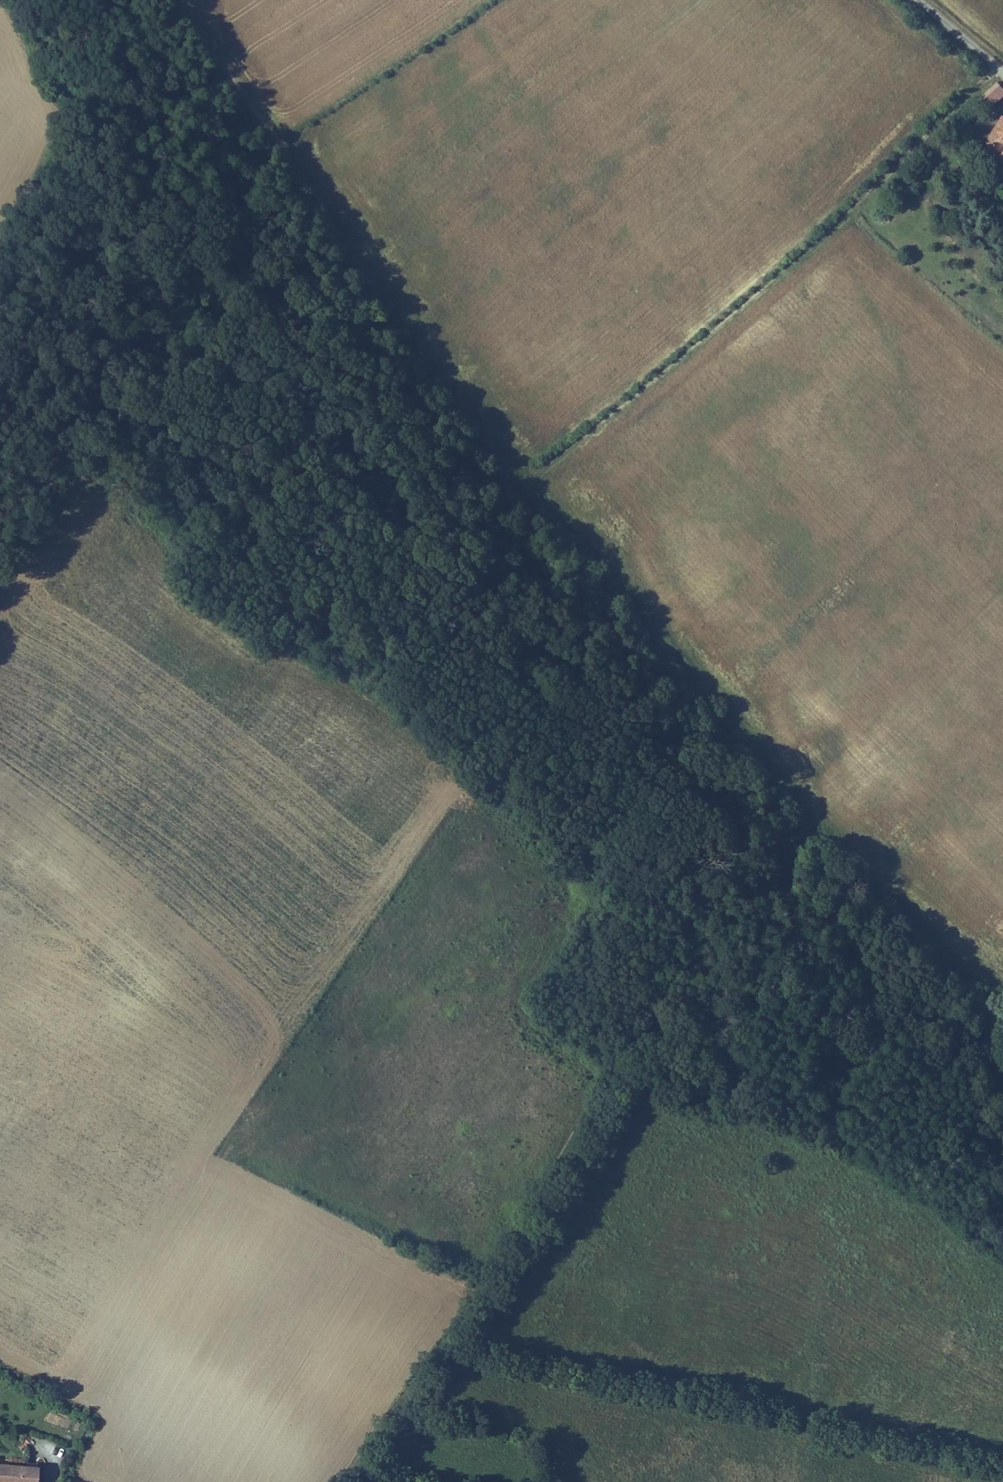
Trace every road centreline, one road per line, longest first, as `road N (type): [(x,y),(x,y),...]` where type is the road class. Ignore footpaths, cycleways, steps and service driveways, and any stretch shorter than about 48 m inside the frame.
road 1 (track): [(832,832),(522,480),(863,198),(1001,70)]
road 2 (track): [(345,1481),(587,1115)]

